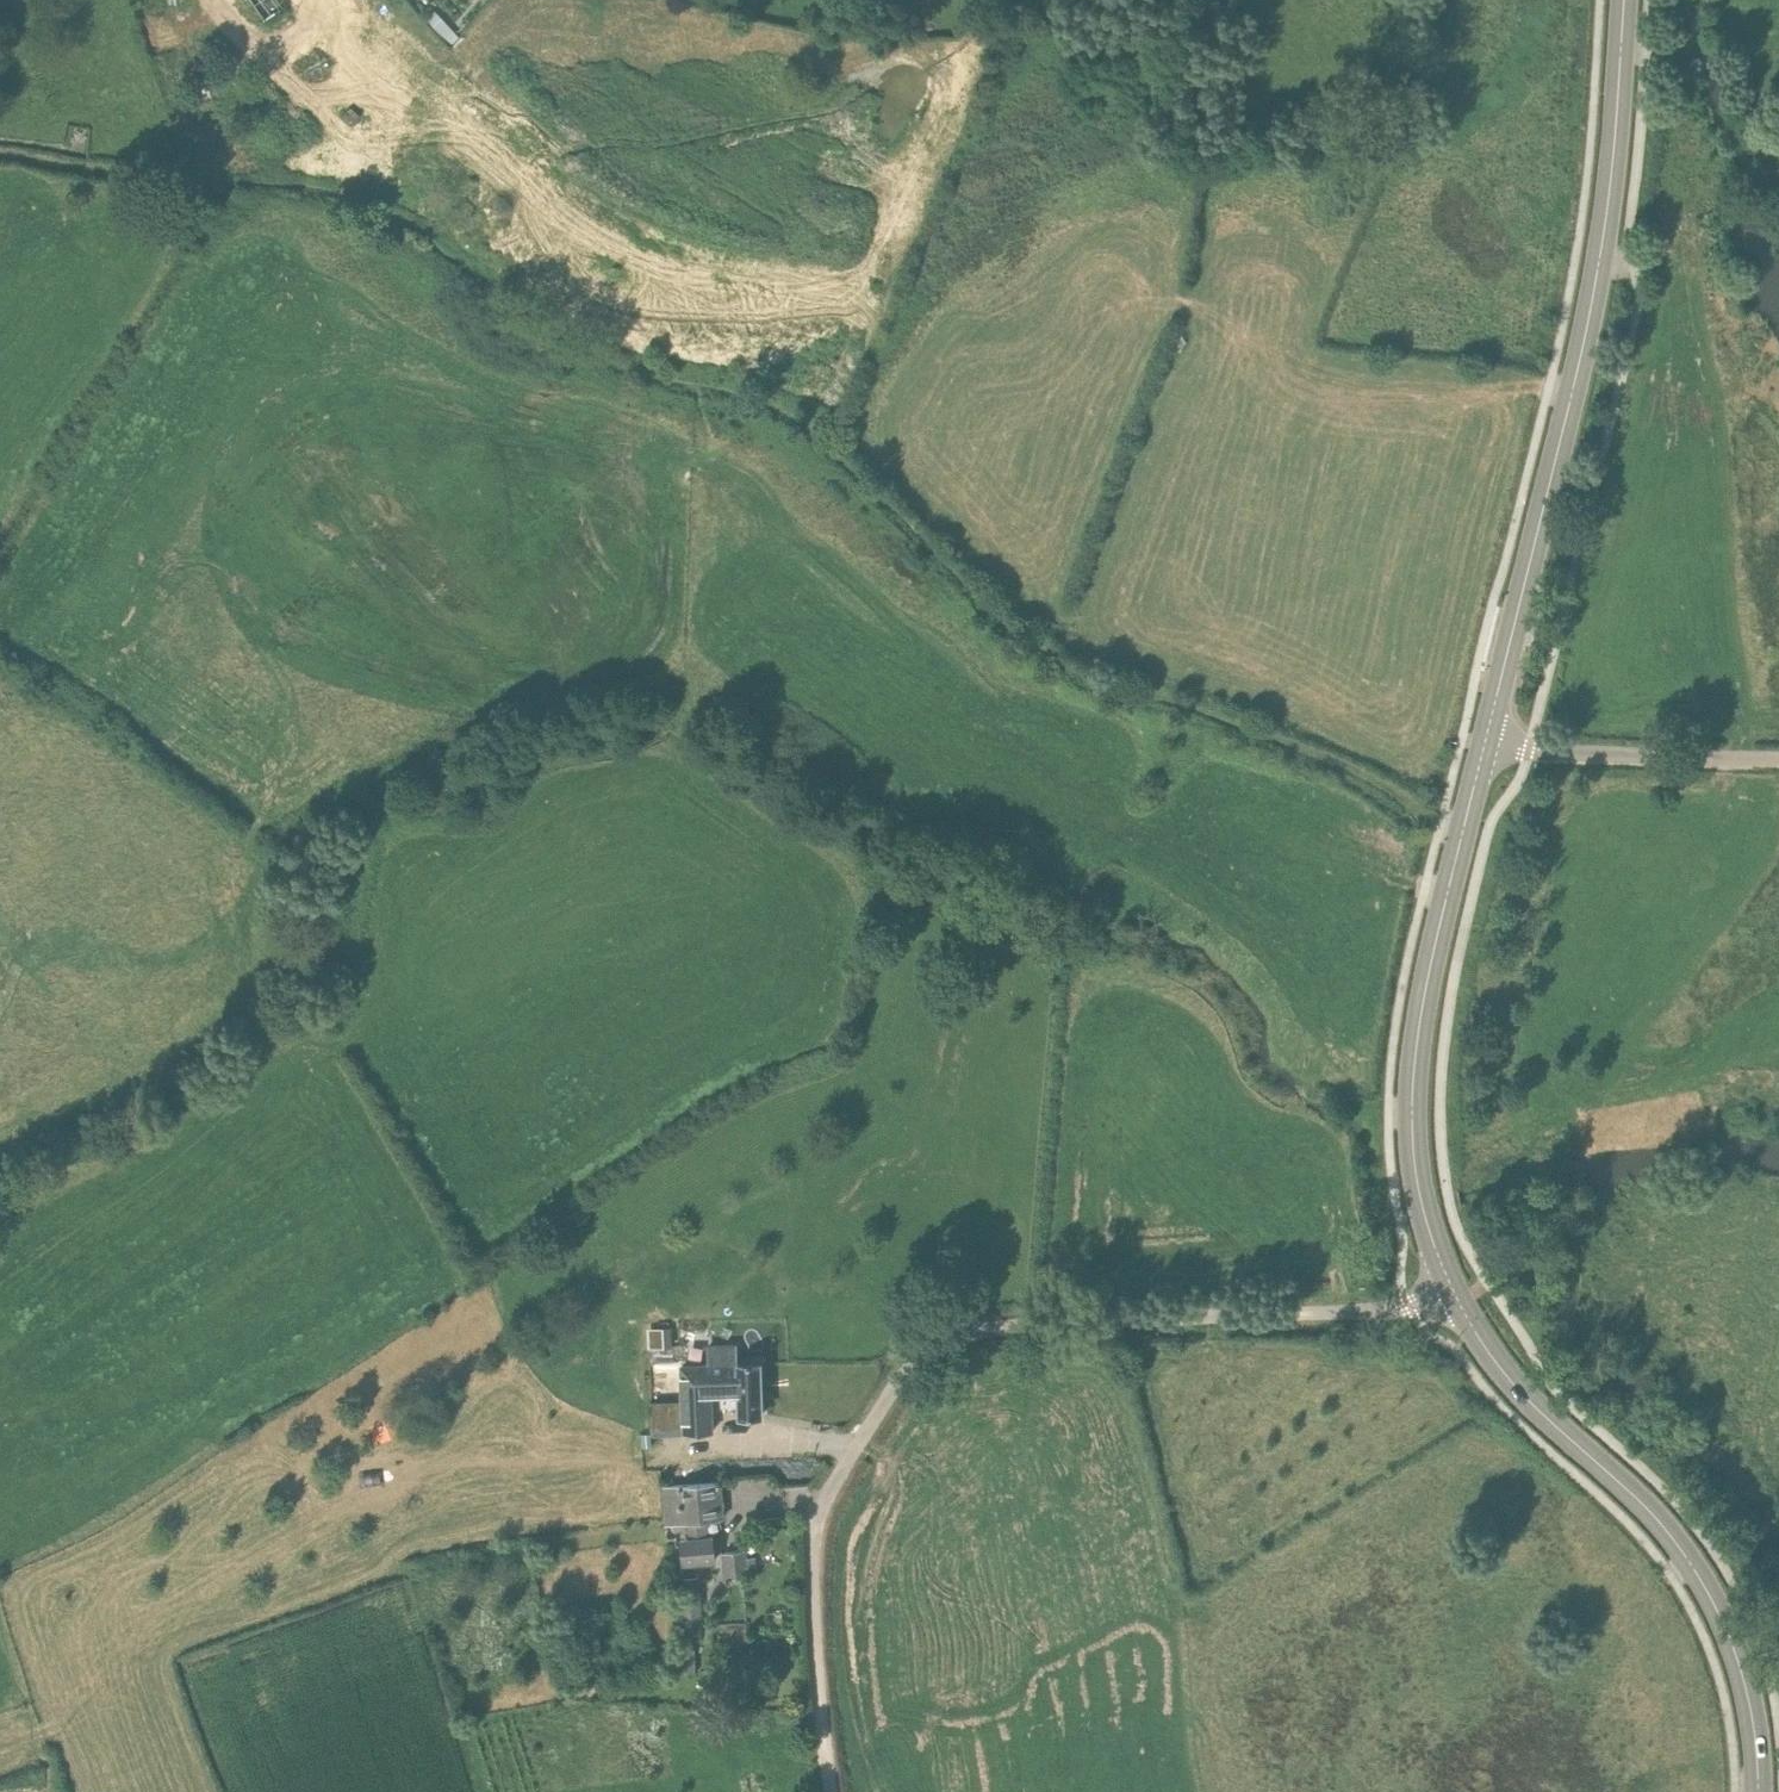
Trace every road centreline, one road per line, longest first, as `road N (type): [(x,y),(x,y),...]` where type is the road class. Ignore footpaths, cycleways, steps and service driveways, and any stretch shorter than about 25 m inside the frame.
road 1 (unclassified): [(830,1791),(811,1615),(812,1525),(898,1384),(927,1355),(1006,1327),(1397,1309),(1456,1298)]
road 2 (tertiary): [(1486,743),(1592,309),(1624,0)]
road 3 (tertiary): [(1758,1791),(1743,1662),(1712,1588),(1662,1520),(1515,1384),(1456,1298)]
road 4 (tertiary): [(1456,1298),(1418,1180),(1416,1064),(1433,954),(1486,743)]
road 5 (unclassified): [(1778,758),(1486,743)]

